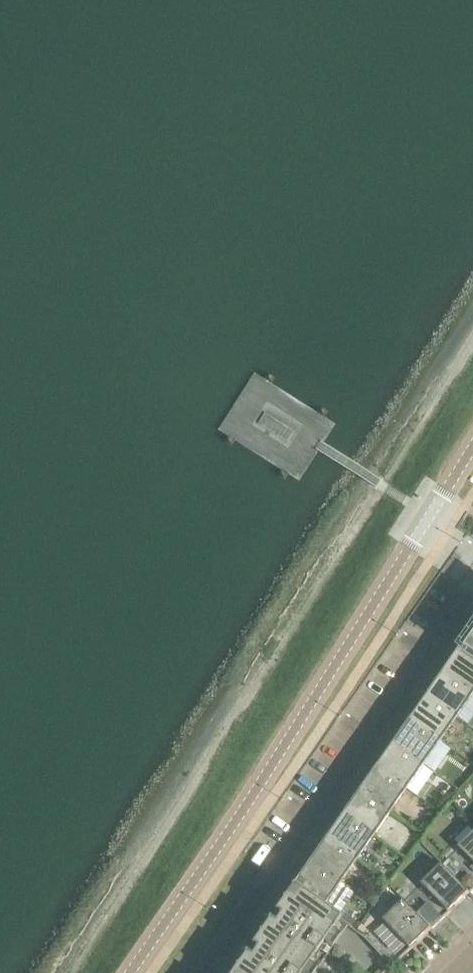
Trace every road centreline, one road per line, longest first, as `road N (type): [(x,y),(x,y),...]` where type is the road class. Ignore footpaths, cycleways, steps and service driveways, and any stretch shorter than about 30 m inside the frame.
road 1 (tertiary): [(132,972),(271,775),(472,448)]
road 2 (residential): [(200,972),(472,578)]

